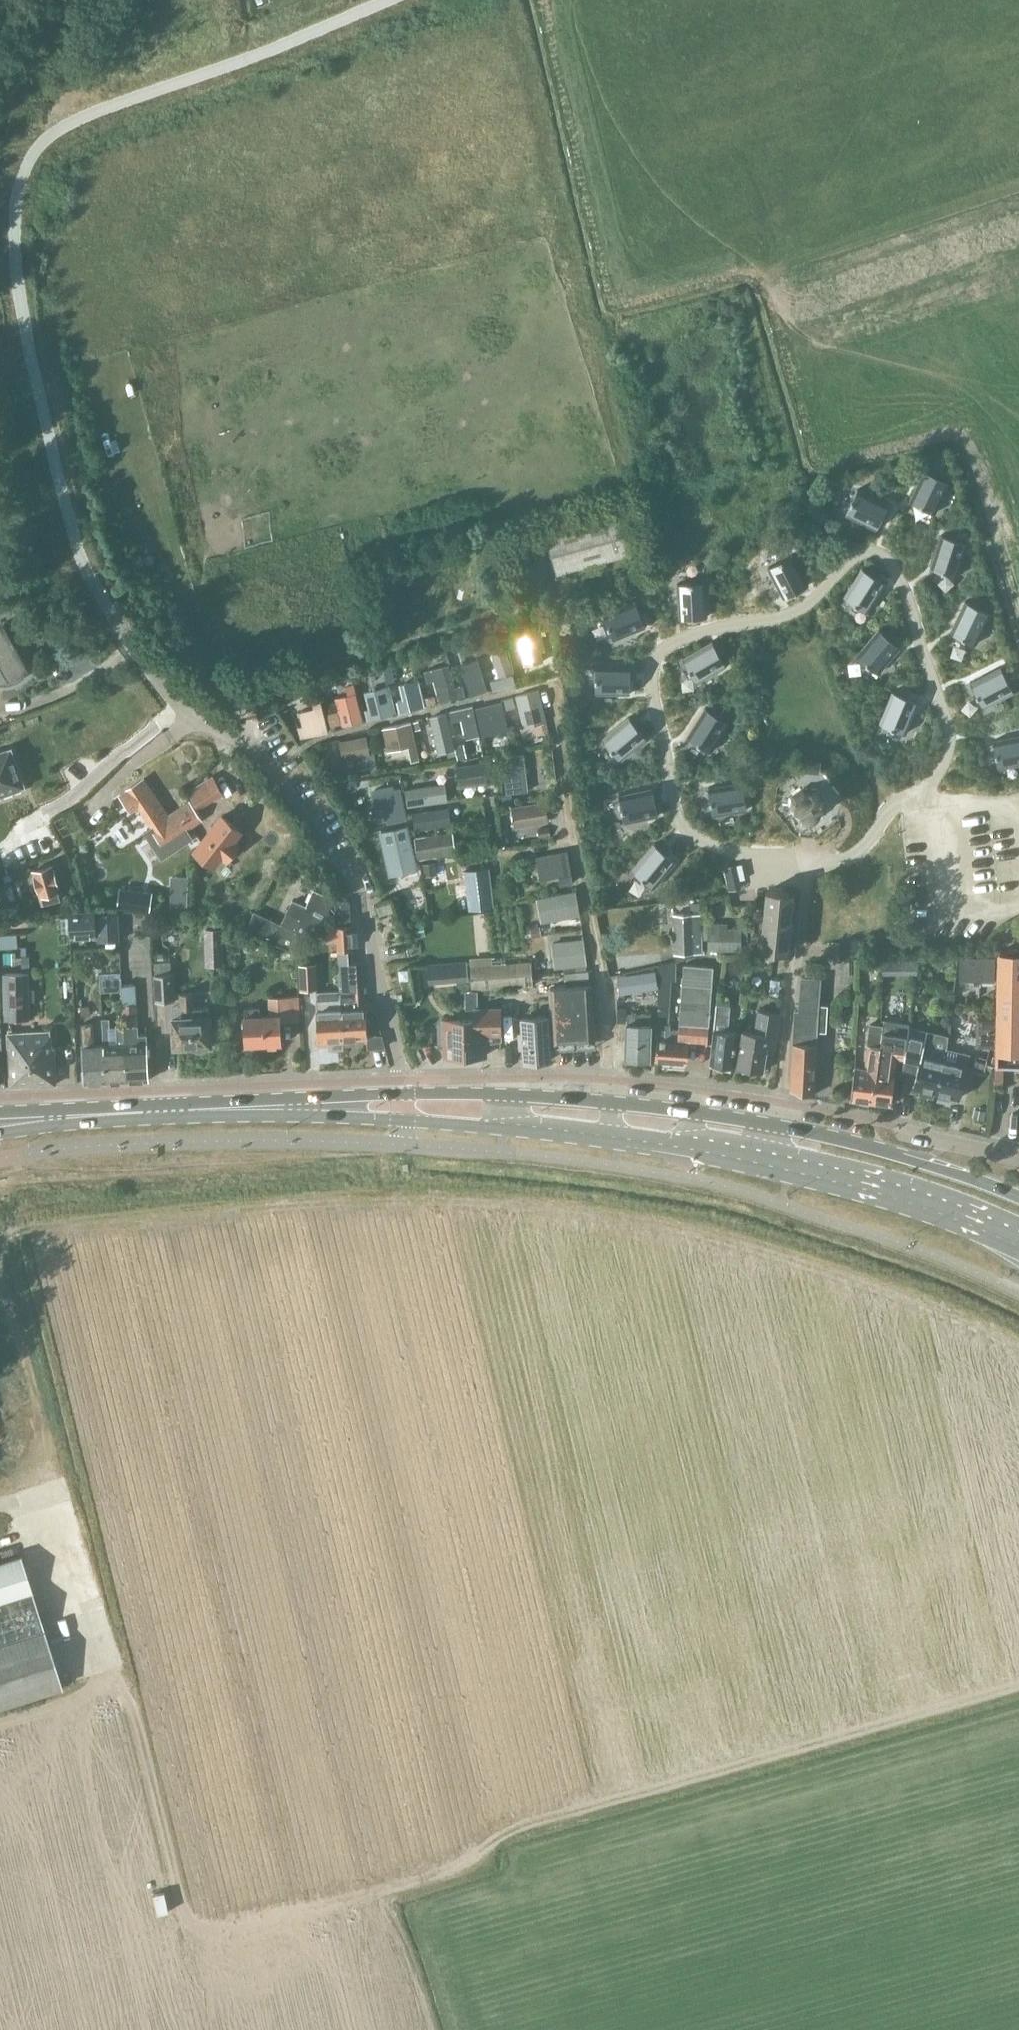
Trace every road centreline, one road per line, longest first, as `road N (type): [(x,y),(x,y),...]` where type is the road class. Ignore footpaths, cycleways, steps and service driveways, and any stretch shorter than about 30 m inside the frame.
road 1 (secondary): [(1018,1200),(857,1147),(735,1120),(612,1105),(406,1096)]
road 2 (secondary): [(409,1123),(516,1128),(775,1163),(900,1195),(1018,1240)]
road 3 (residential): [(406,1096),(370,929),(348,869),(254,742),(182,710),(109,612)]
road 4 (track): [(614,310),(730,278),(787,282),(1018,205)]
road 5 (secondary): [(138,1113),(409,1123)]
road 6 (secondary): [(406,1096),(138,1113)]
road 7 (secondary): [(0,1123),(138,1113)]
road 8 (residential): [(1018,1157),(896,1129)]

